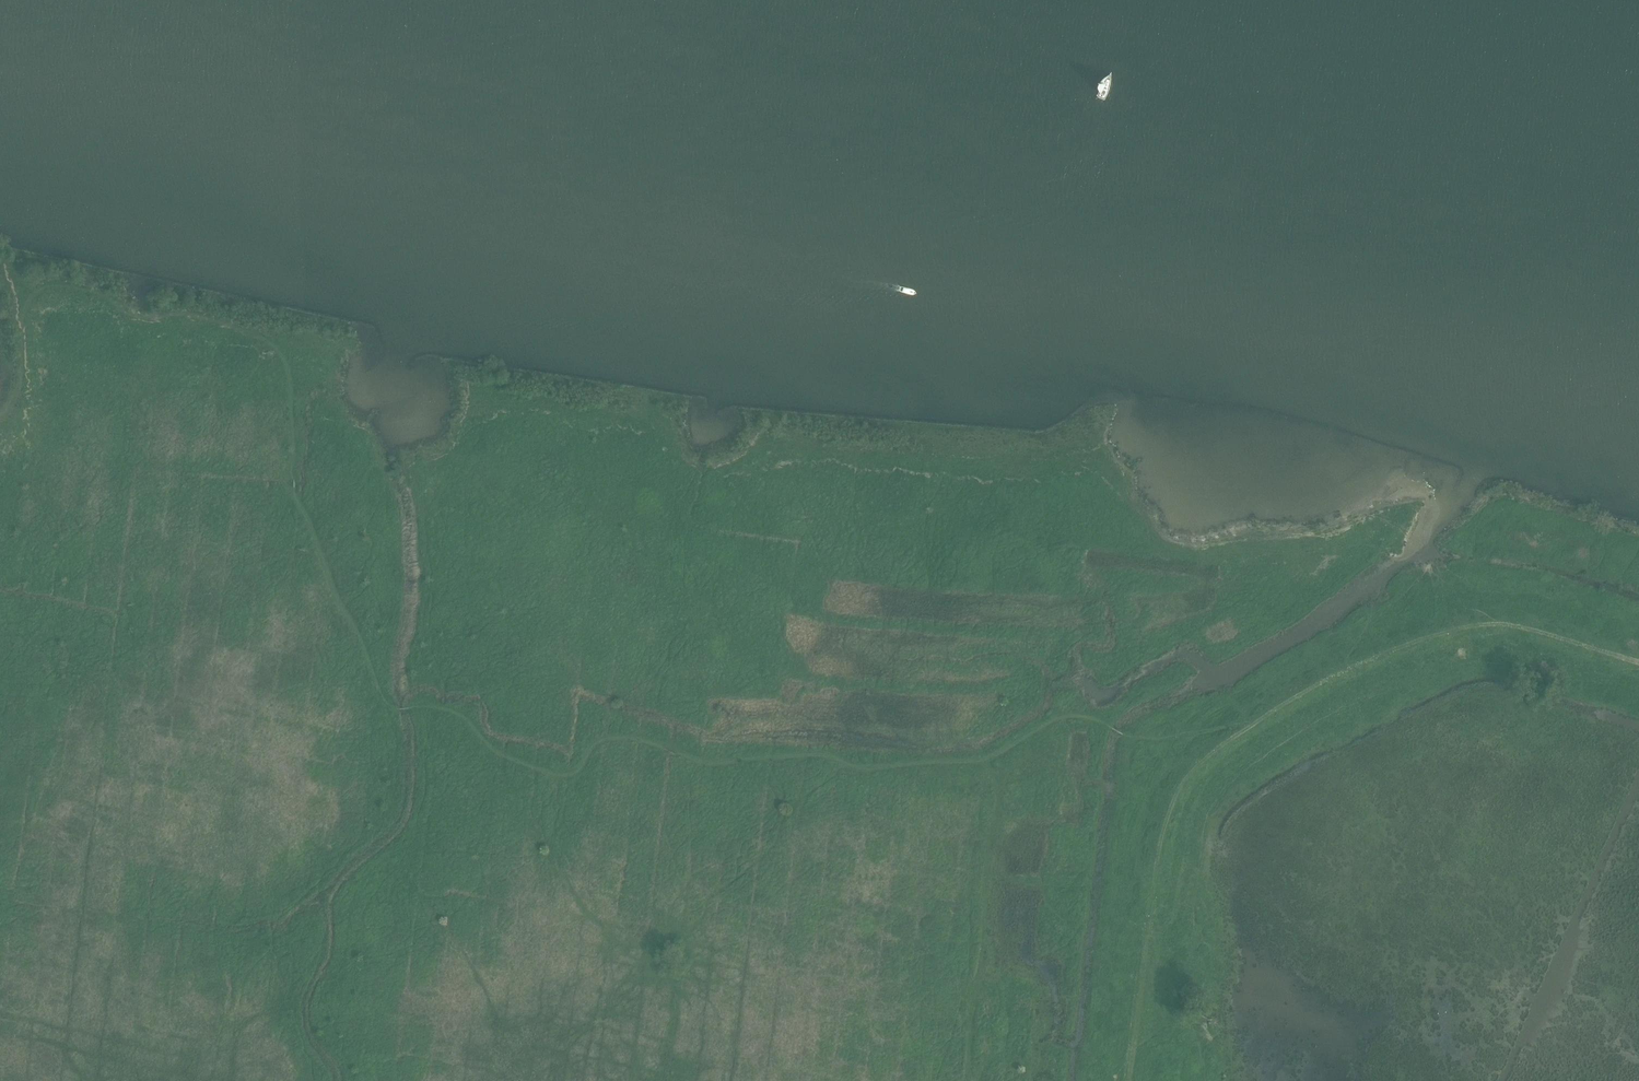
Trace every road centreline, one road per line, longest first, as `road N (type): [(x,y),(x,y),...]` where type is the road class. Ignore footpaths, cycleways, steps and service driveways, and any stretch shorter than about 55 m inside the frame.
road 1 (track): [(1255,723),(1366,661),(1479,624),(1524,628),(1638,663)]
road 2 (track): [(1128,1080),(1169,814),(1194,769),(1255,723)]

